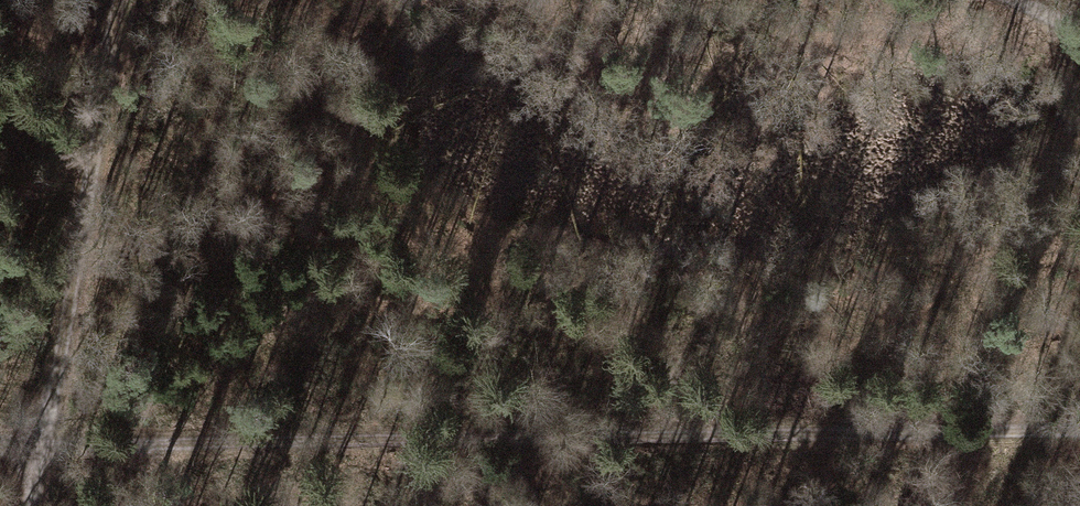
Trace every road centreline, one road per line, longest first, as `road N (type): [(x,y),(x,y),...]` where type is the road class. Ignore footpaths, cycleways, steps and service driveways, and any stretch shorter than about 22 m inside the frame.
road 1 (track): [(0,445),(1079,426)]
road 2 (track): [(32,505),(112,0)]

